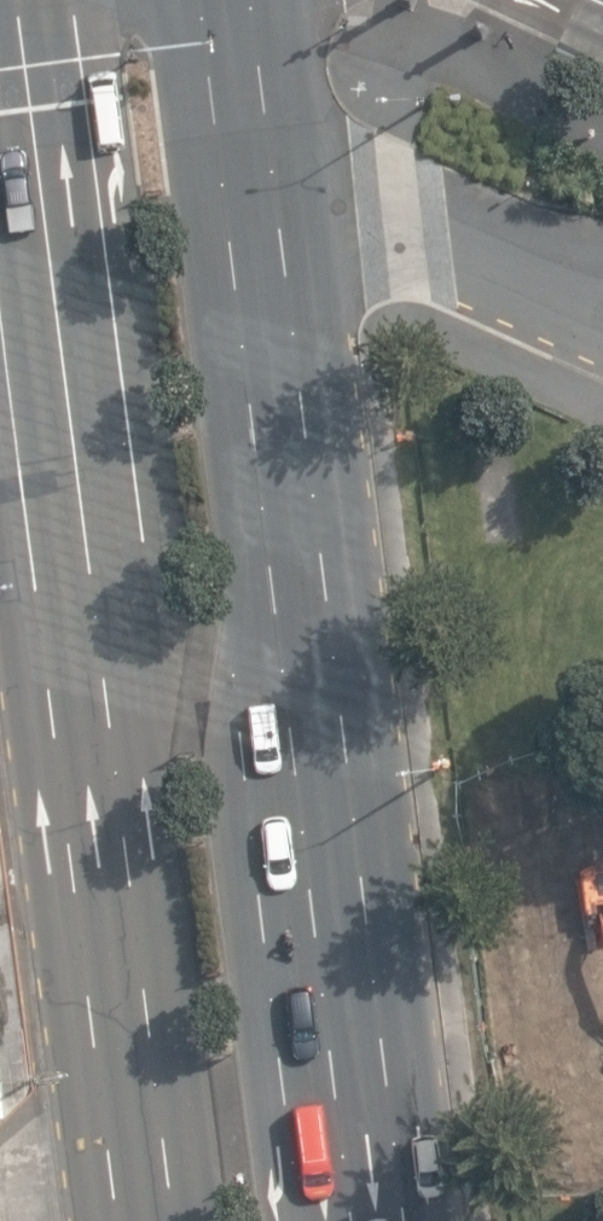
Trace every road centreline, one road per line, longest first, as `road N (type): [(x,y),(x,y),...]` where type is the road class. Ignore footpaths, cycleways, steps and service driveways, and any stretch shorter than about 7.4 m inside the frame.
road 1 (primary): [(226,0),(382,1220)]
road 2 (primary): [(135,1220),(0,36)]

